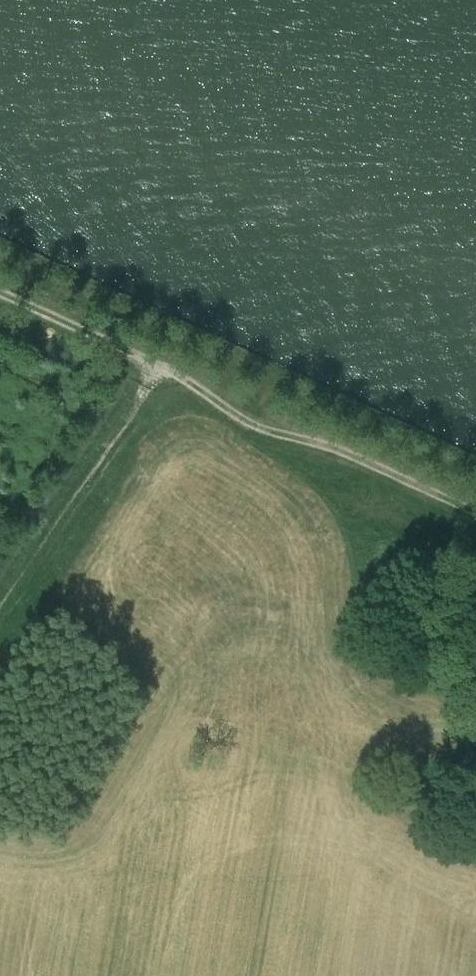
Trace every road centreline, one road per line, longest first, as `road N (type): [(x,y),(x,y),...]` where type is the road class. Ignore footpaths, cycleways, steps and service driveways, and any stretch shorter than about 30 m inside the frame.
road 1 (track): [(475,515),(331,448),(257,429),(194,383),(0,293)]

